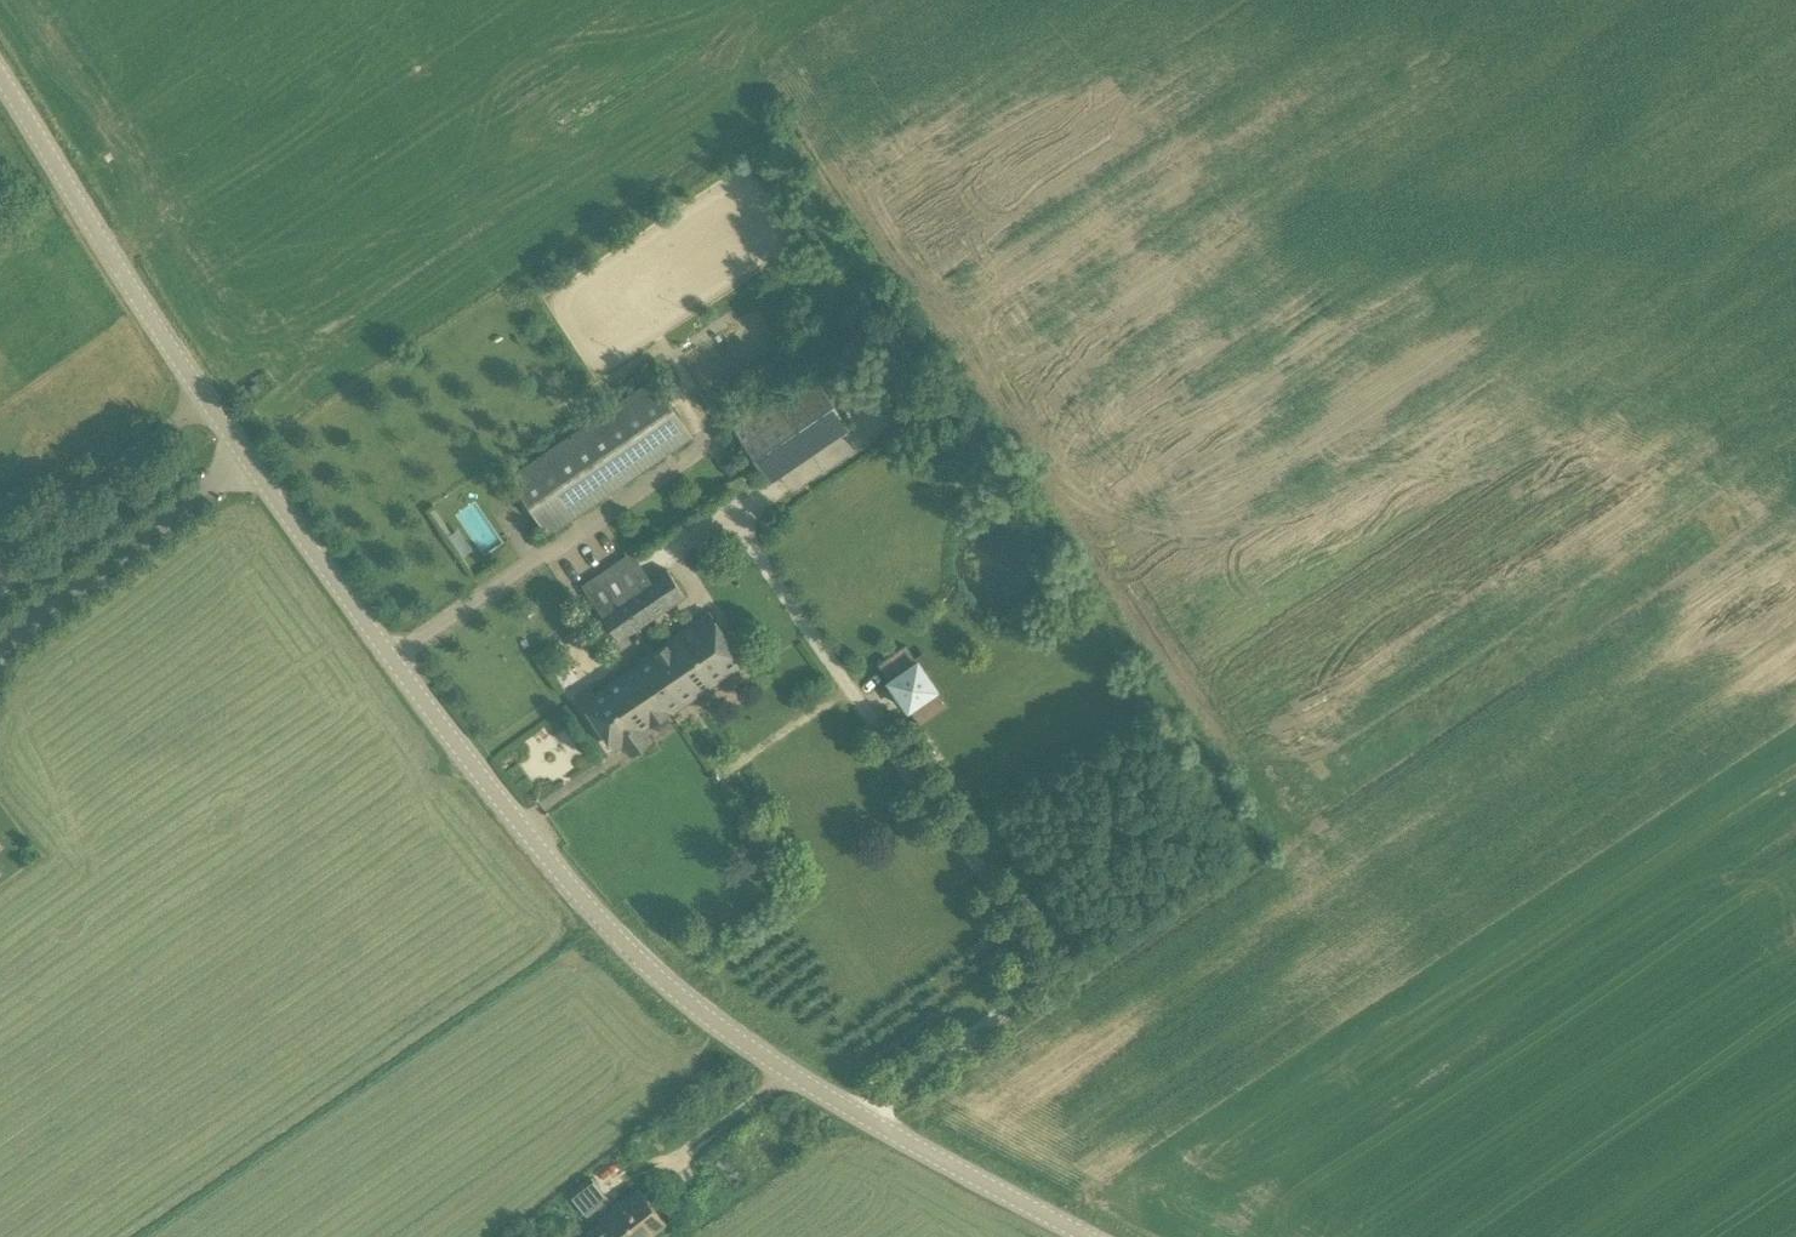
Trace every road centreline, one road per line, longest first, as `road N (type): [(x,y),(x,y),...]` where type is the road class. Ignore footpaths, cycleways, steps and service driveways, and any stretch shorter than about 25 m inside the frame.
road 1 (tertiary): [(1092,1236),(778,1063),(686,1000),(600,918),(445,729),(252,464),(0,81)]

